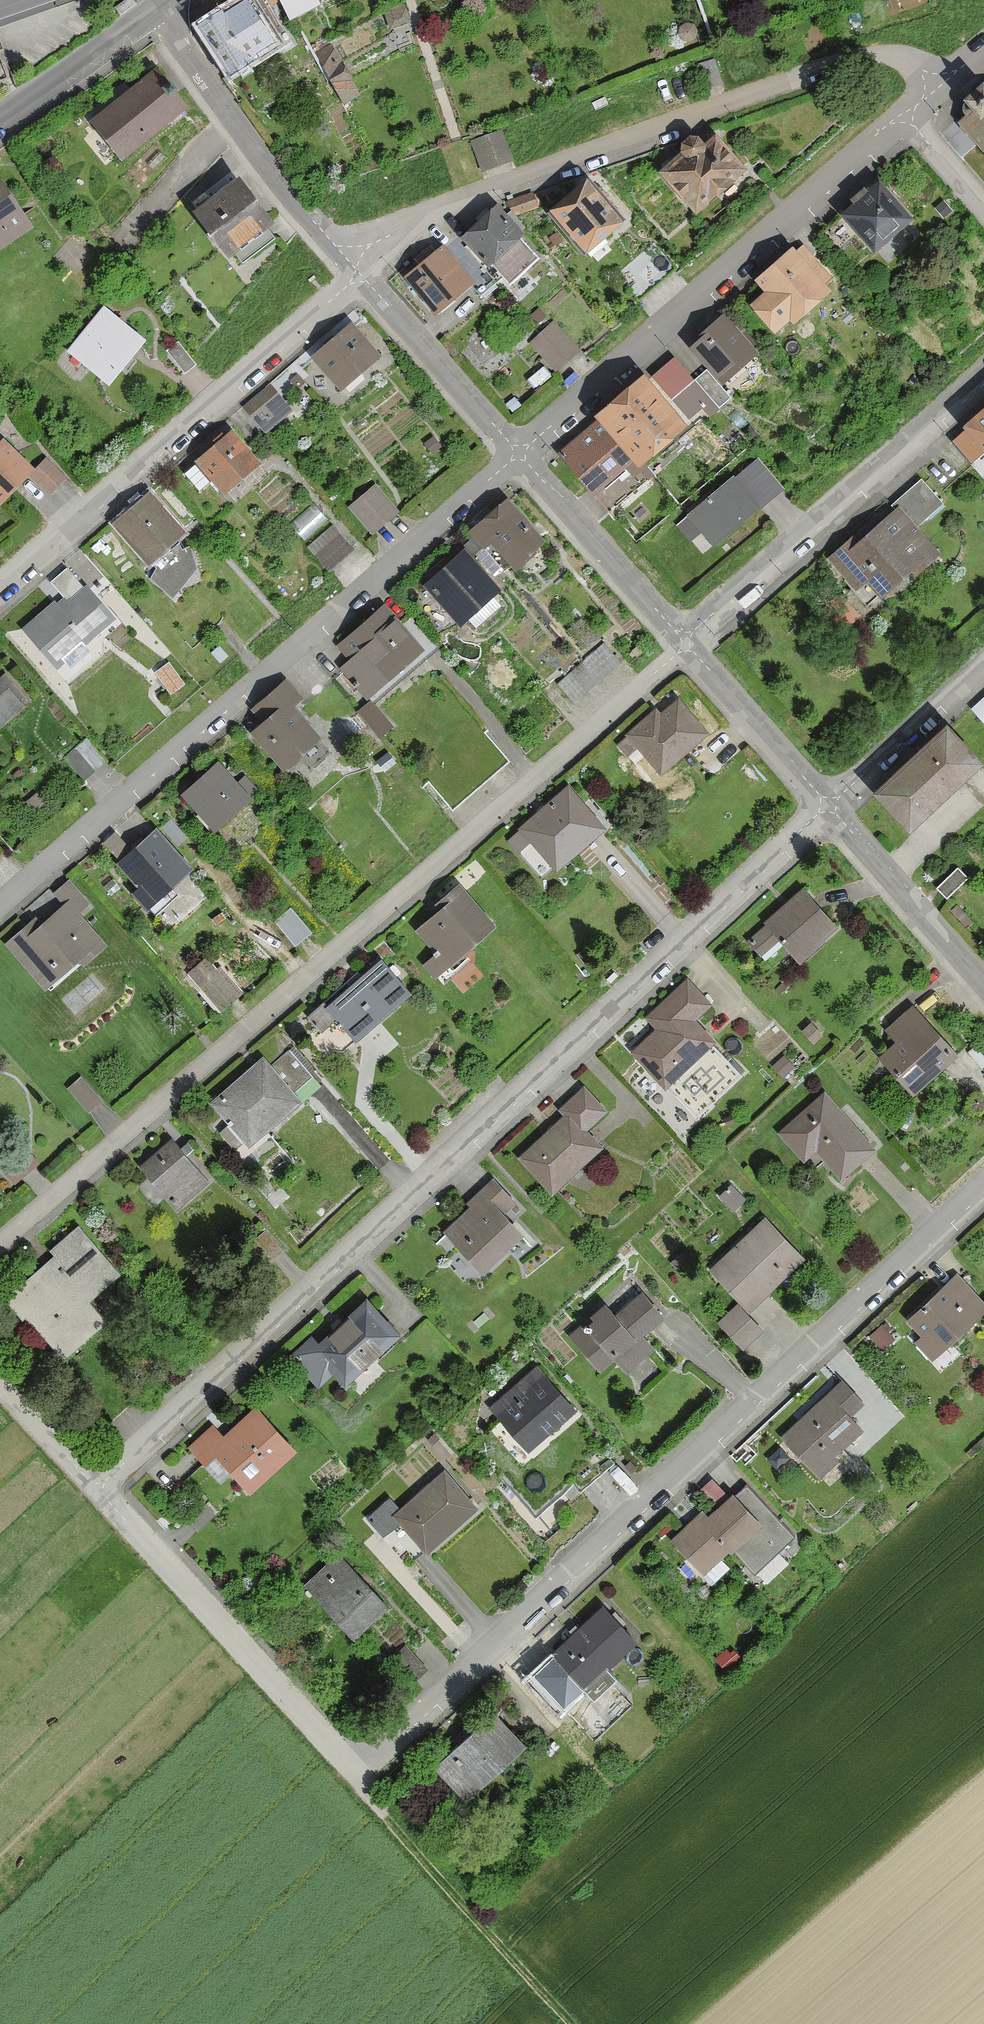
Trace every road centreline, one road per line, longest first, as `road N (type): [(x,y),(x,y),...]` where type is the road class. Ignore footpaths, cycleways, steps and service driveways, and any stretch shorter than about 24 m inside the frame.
road 1 (residential): [(983,1183),(356,1775),(94,1490)]
road 2 (residential): [(94,1490),(831,813)]
road 3 (residential): [(0,1240),(688,646)]
road 4 (residential): [(517,454),(0,906)]
road 5 (residential): [(983,51),(934,83),(719,284),(517,454)]
road 6 (residential): [(0,588),(357,275)]
road 7 (residential): [(688,646),(983,379)]
road 8 (residential): [(357,275),(153,15)]
road 9 (track): [(356,1775),(570,2023)]
road 10 (residential): [(688,646),(517,454)]
road 11 (residential): [(517,454),(357,275)]
road 12 (residential): [(983,986),(831,813)]
road 13 (residential): [(831,813),(688,646)]
road 14 (residential): [(831,813),(983,668)]
road 15 (residential): [(0,122),(153,15)]
road 16 (residential): [(94,1490),(0,1389)]

